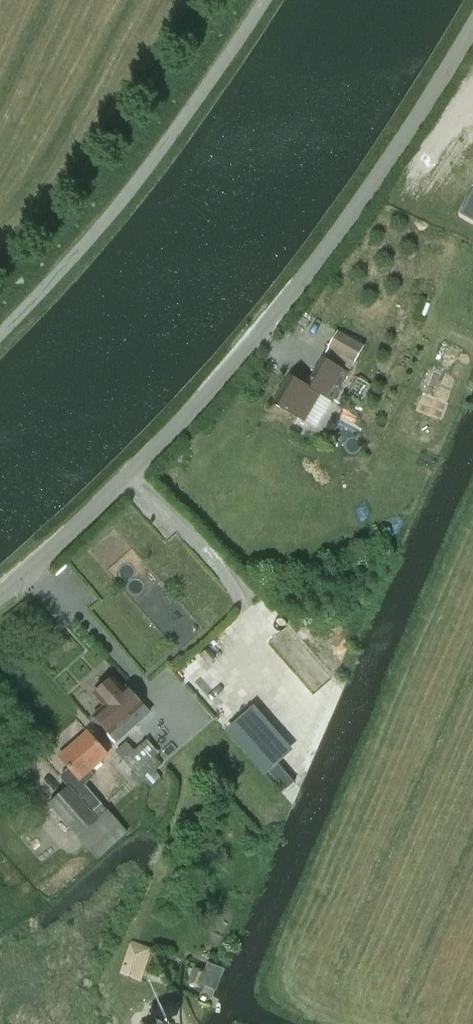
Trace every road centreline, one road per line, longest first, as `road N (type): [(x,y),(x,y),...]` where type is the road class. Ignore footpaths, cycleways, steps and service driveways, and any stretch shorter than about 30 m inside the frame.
road 1 (unclassified): [(0,598),(223,379),(348,221),(472,20)]
road 2 (unclassified): [(0,342),(145,180),(267,0)]

